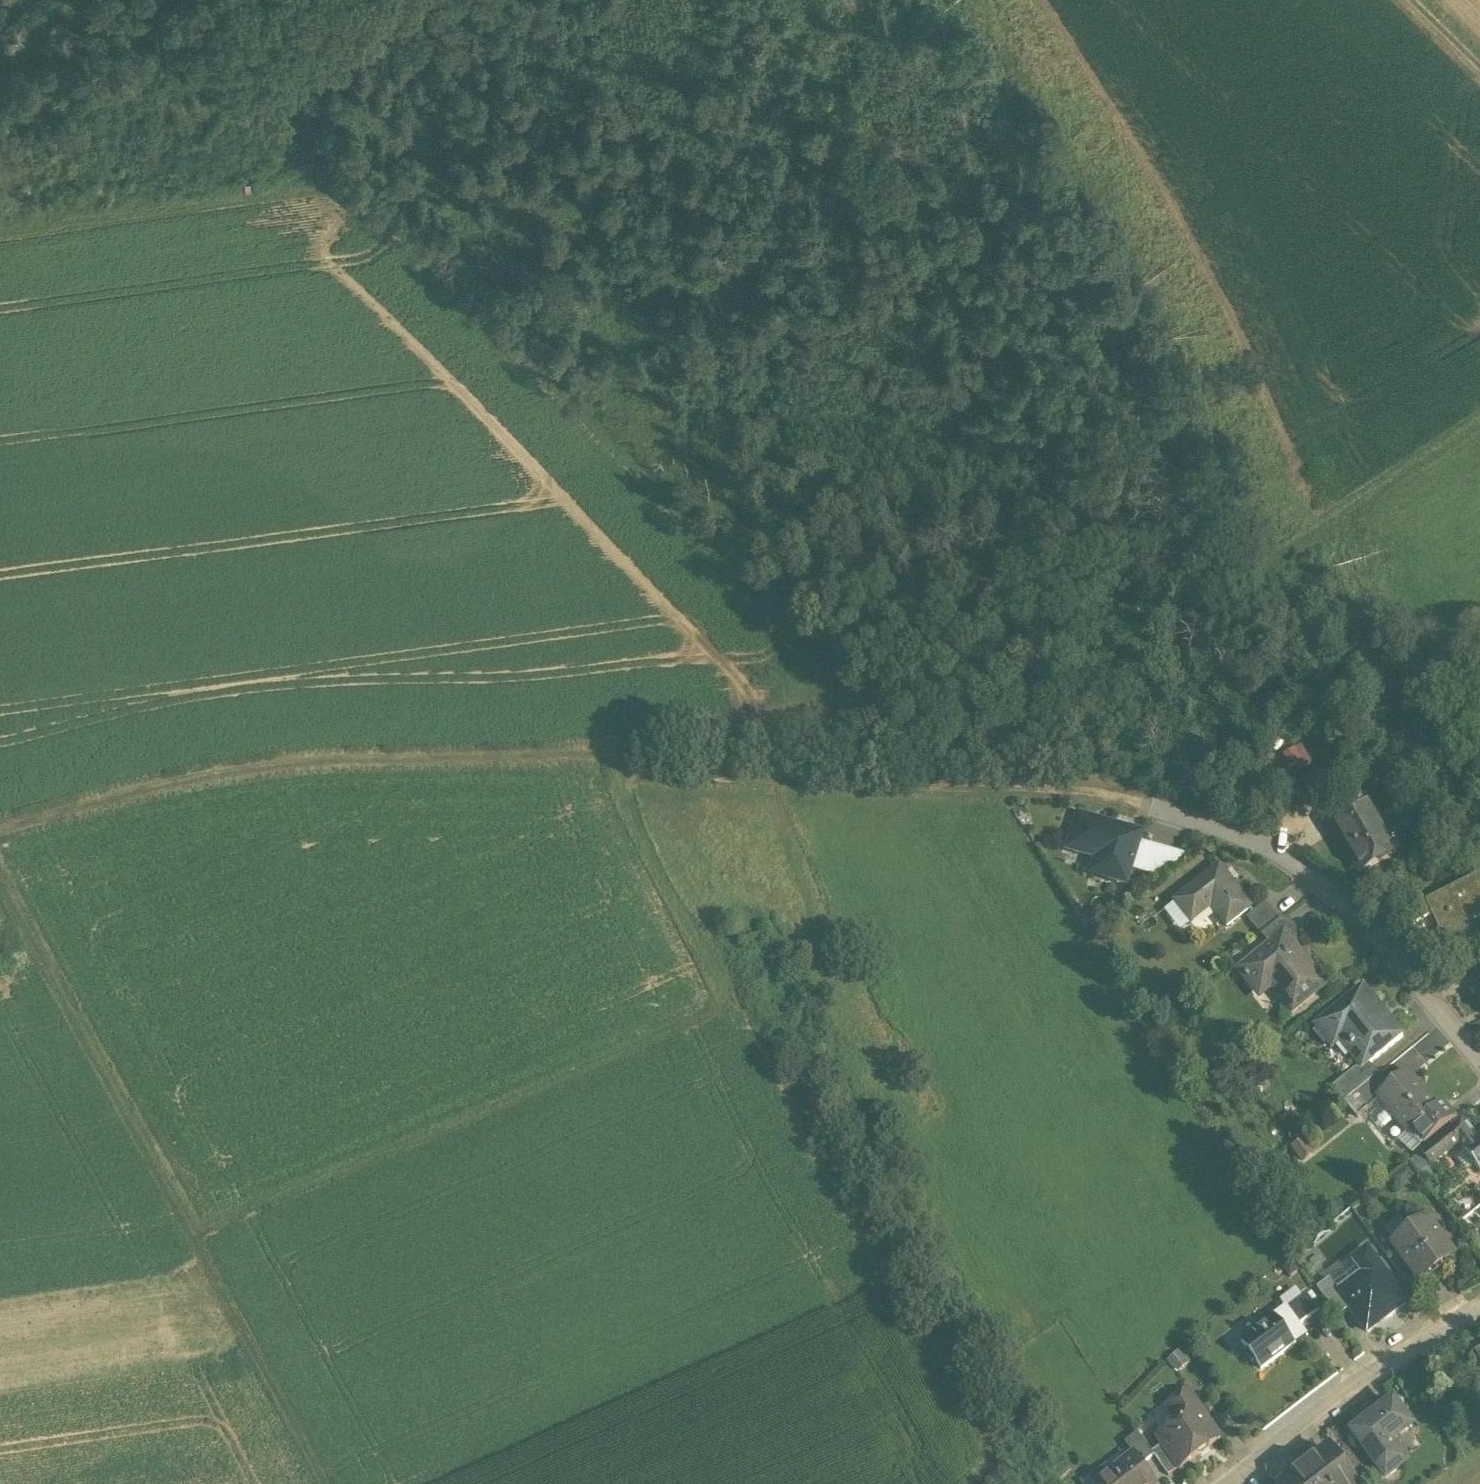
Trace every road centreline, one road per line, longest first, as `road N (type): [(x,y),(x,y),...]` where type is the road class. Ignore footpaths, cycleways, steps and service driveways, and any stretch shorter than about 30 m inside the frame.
road 1 (track): [(561,757),(573,733),(839,735),(859,721),(863,703),(854,682),(164,0)]
road 2 (track): [(0,831),(247,760),(561,757),(603,760),(652,778),(1141,807)]
road 3 (track): [(194,1242),(733,1009),(621,797),(625,766)]
road 4 (track): [(0,894),(326,1483)]
road 5 (residential): [(1479,1063),(1331,895),(1244,840),(1141,807)]
road 6 (track): [(350,186),(0,233)]
road 7 (residential): [(1479,1303),(1353,1377),(1215,1483)]

